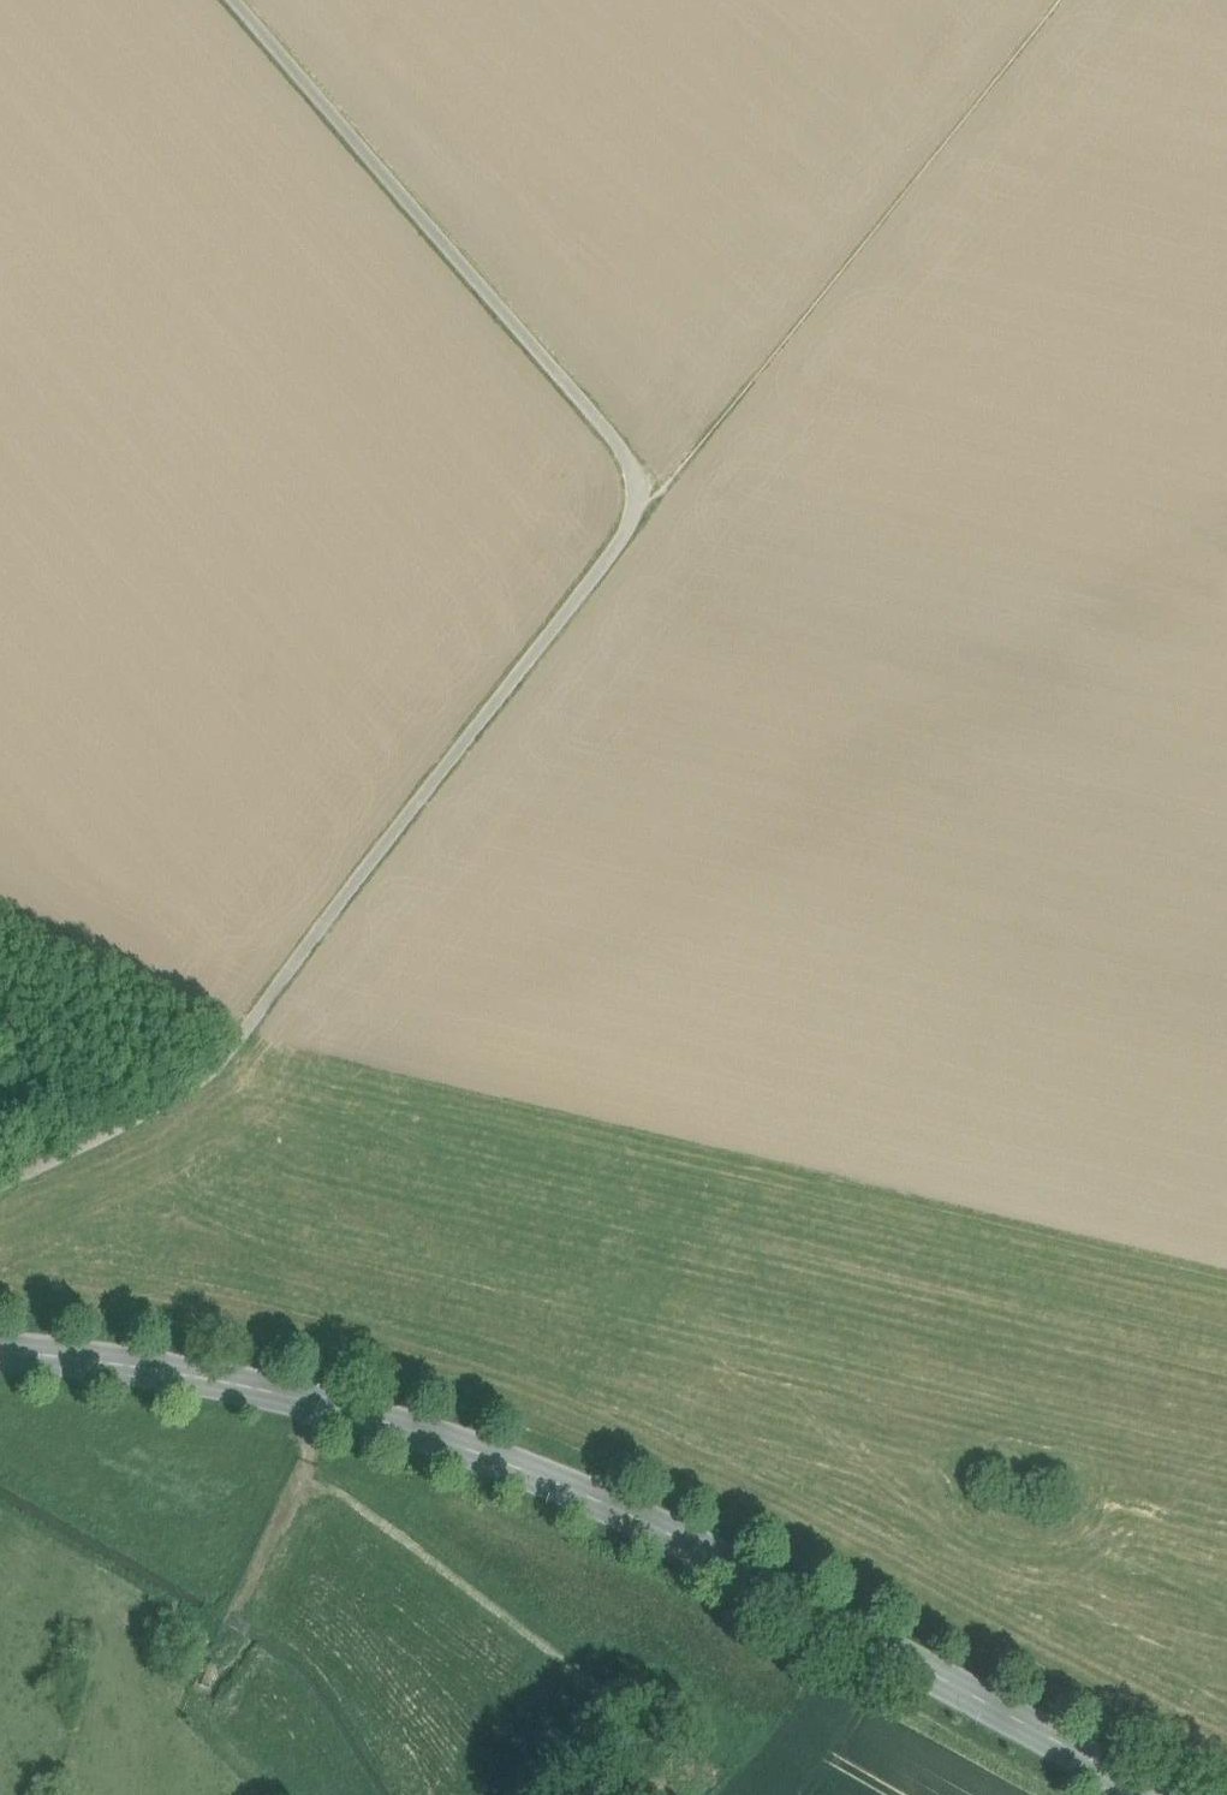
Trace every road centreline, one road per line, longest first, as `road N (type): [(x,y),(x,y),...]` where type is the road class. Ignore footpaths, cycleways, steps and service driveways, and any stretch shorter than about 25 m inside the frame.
road 1 (unclassified): [(1157,1794),(763,1578),(523,1471),(292,1397),(0,1352)]
road 2 (track): [(643,491),(669,482),(1066,0)]

